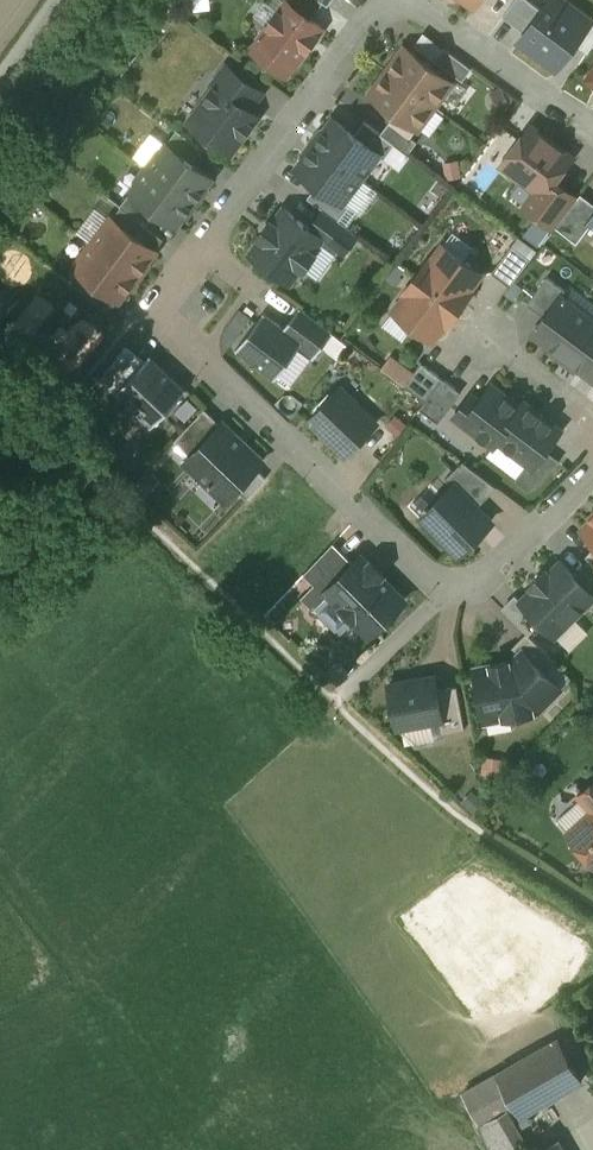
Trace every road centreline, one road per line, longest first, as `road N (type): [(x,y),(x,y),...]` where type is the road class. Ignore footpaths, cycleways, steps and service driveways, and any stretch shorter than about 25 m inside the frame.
road 1 (residential): [(592,468),(493,566),(447,578),(188,341),(177,317),(168,295),(182,264),(370,6),(390,0)]
road 2 (residential): [(399,0),(418,2),(592,125)]
road 3 (residential): [(592,409),(482,335)]

